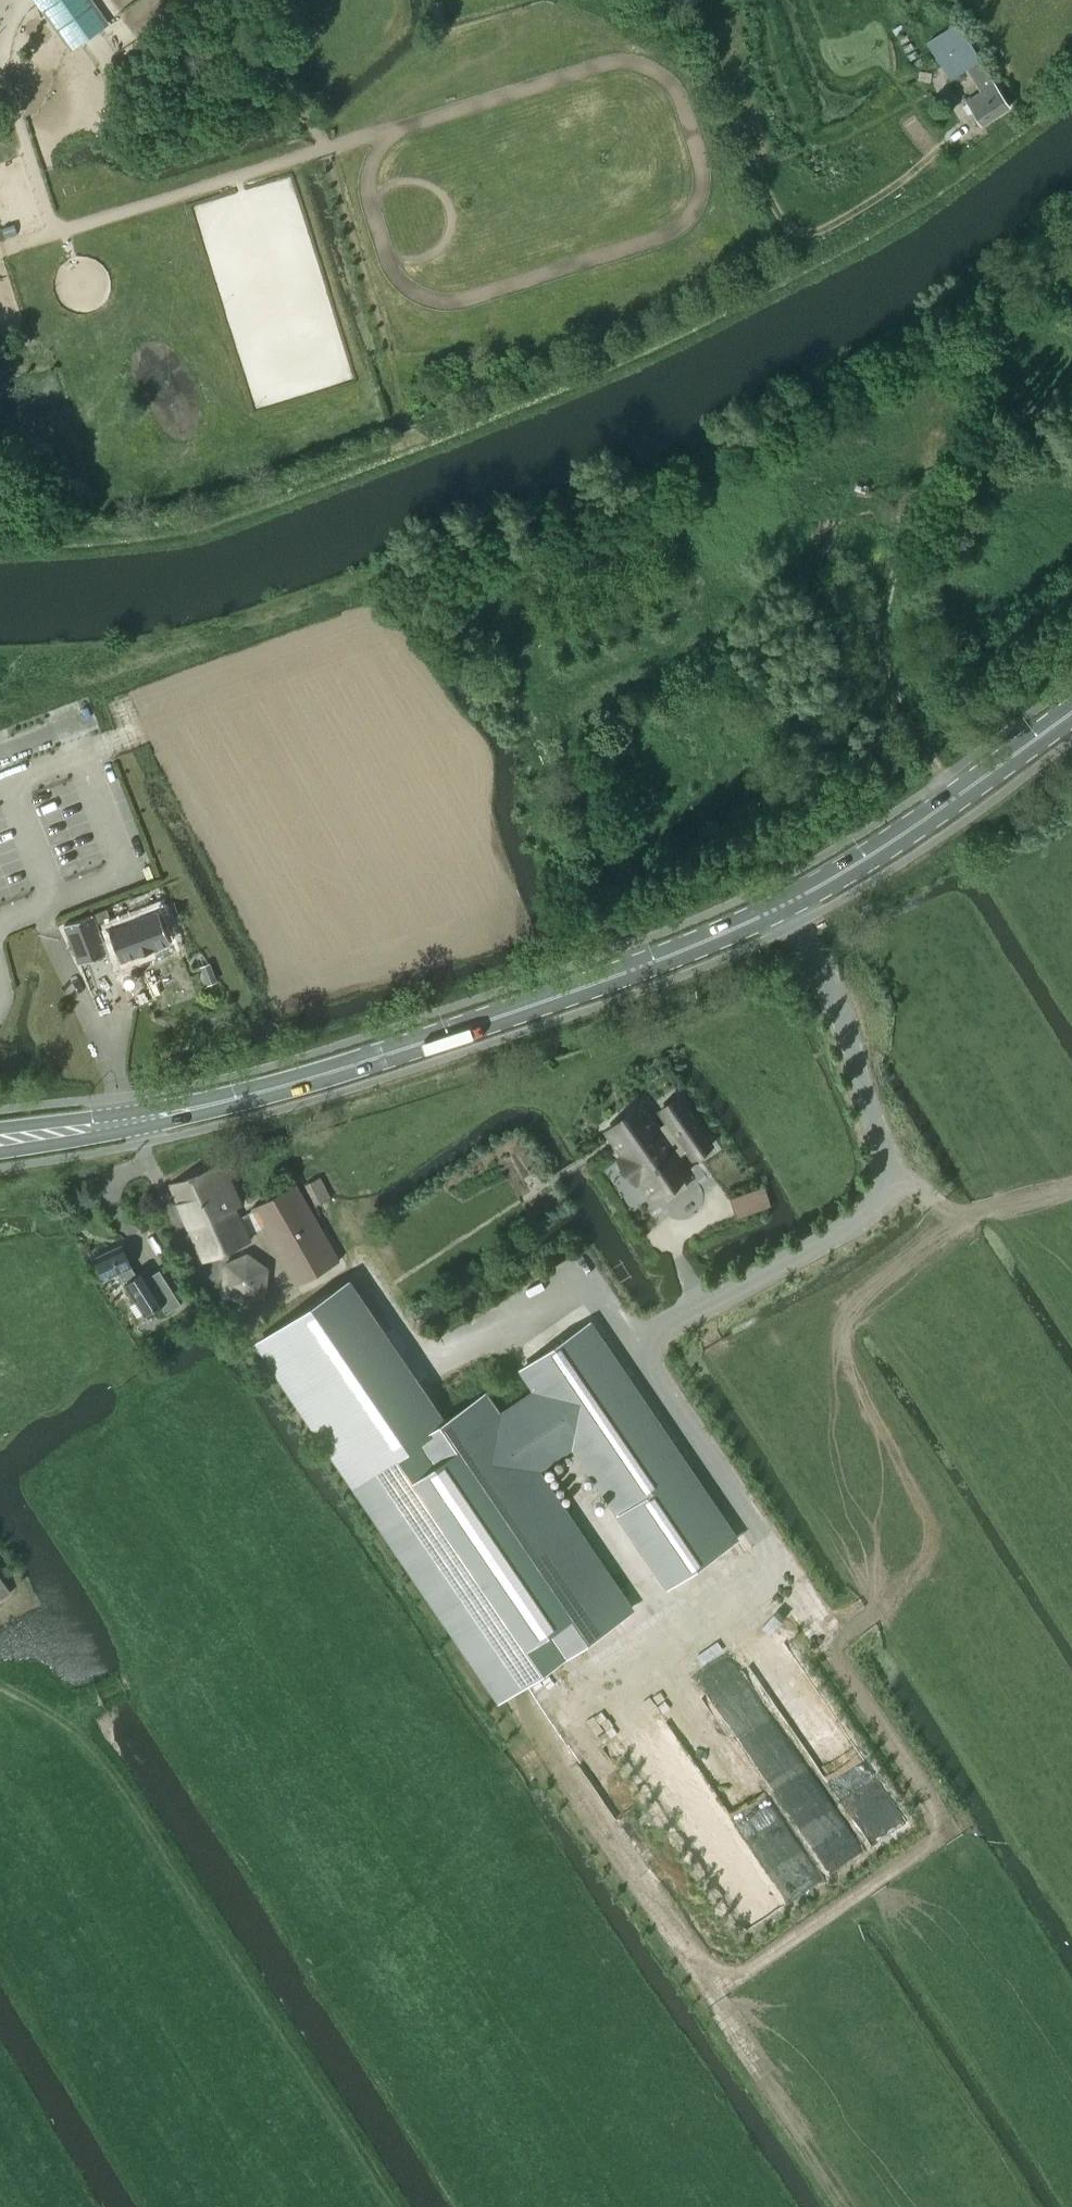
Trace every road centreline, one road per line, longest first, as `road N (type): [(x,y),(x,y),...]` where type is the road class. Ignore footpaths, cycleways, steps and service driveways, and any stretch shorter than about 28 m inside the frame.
road 1 (primary): [(0,1141),(206,1108),(557,1001),(761,917),(848,869),(1071,711)]
road 2 (track): [(896,1185),(962,1214),(1071,1189)]

